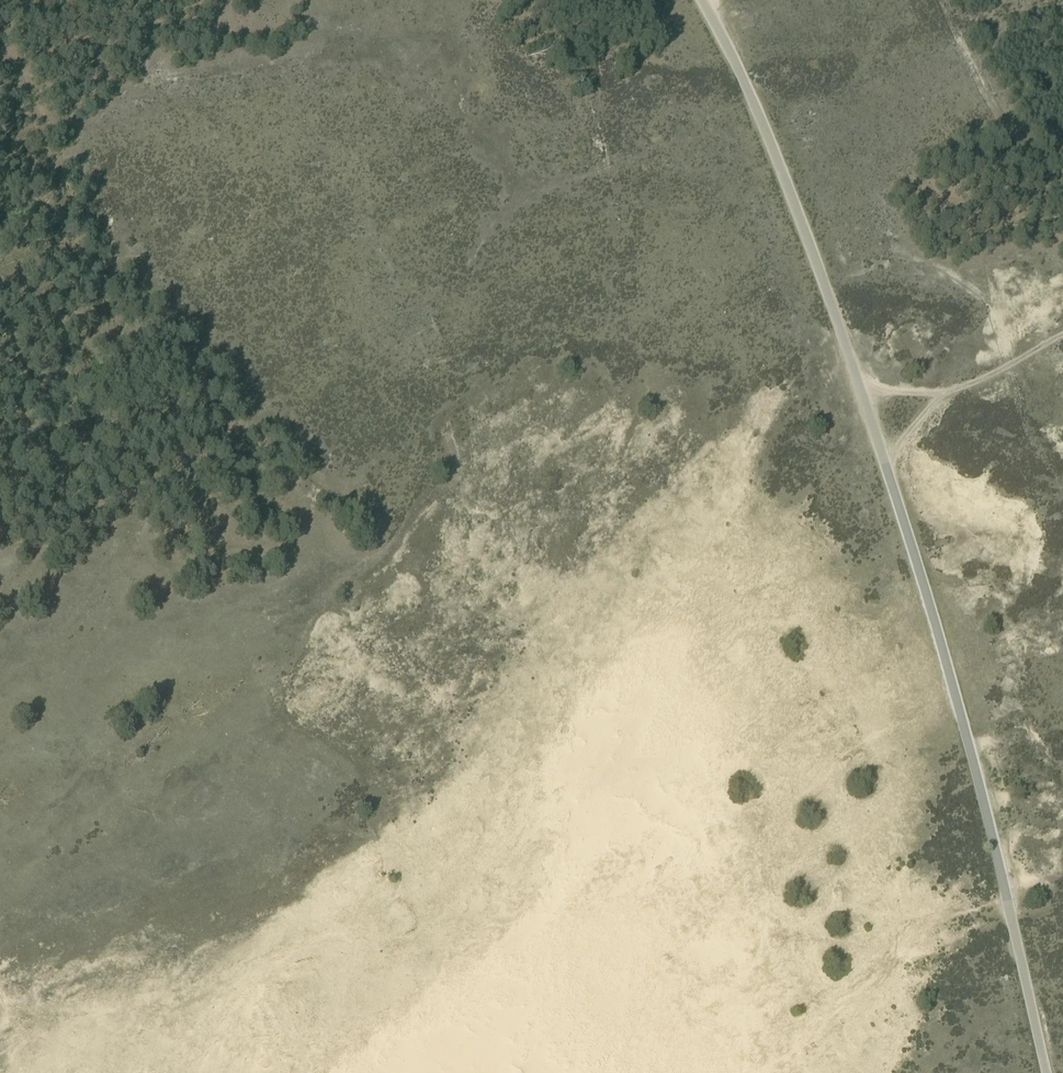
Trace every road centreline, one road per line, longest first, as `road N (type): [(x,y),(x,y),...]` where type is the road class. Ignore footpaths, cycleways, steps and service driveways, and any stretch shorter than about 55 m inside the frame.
road 1 (unclassified): [(1045,1072),(964,731),(913,557),(790,193),(702,0)]
road 2 (track): [(882,461),(919,410),(1062,336)]

